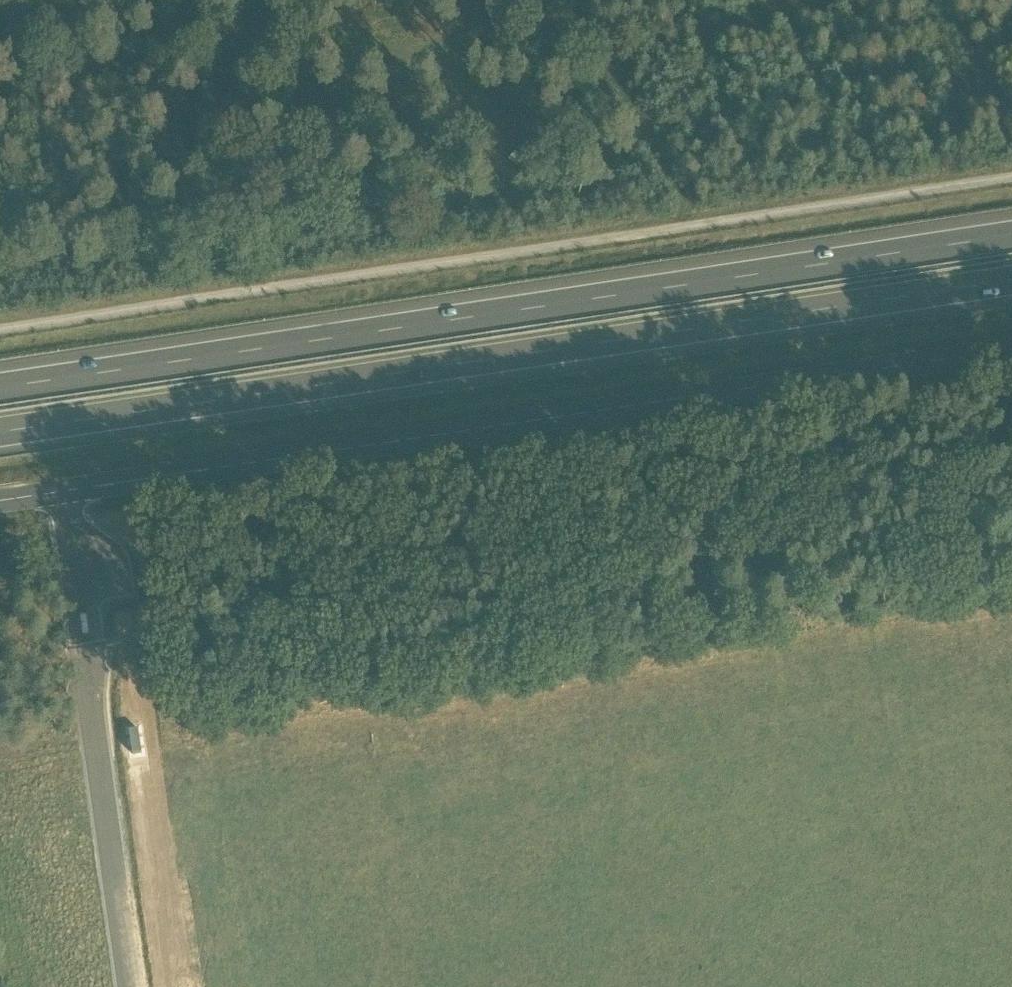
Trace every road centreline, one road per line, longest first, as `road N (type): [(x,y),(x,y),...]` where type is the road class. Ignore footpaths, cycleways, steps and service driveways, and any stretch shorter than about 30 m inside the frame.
road 1 (track): [(1011,178),(0,331)]
road 2 (tertiary): [(0,504),(1011,352)]
road 3 (motorway): [(0,434),(1011,282)]
road 4 (motorway): [(1011,237),(0,389)]

